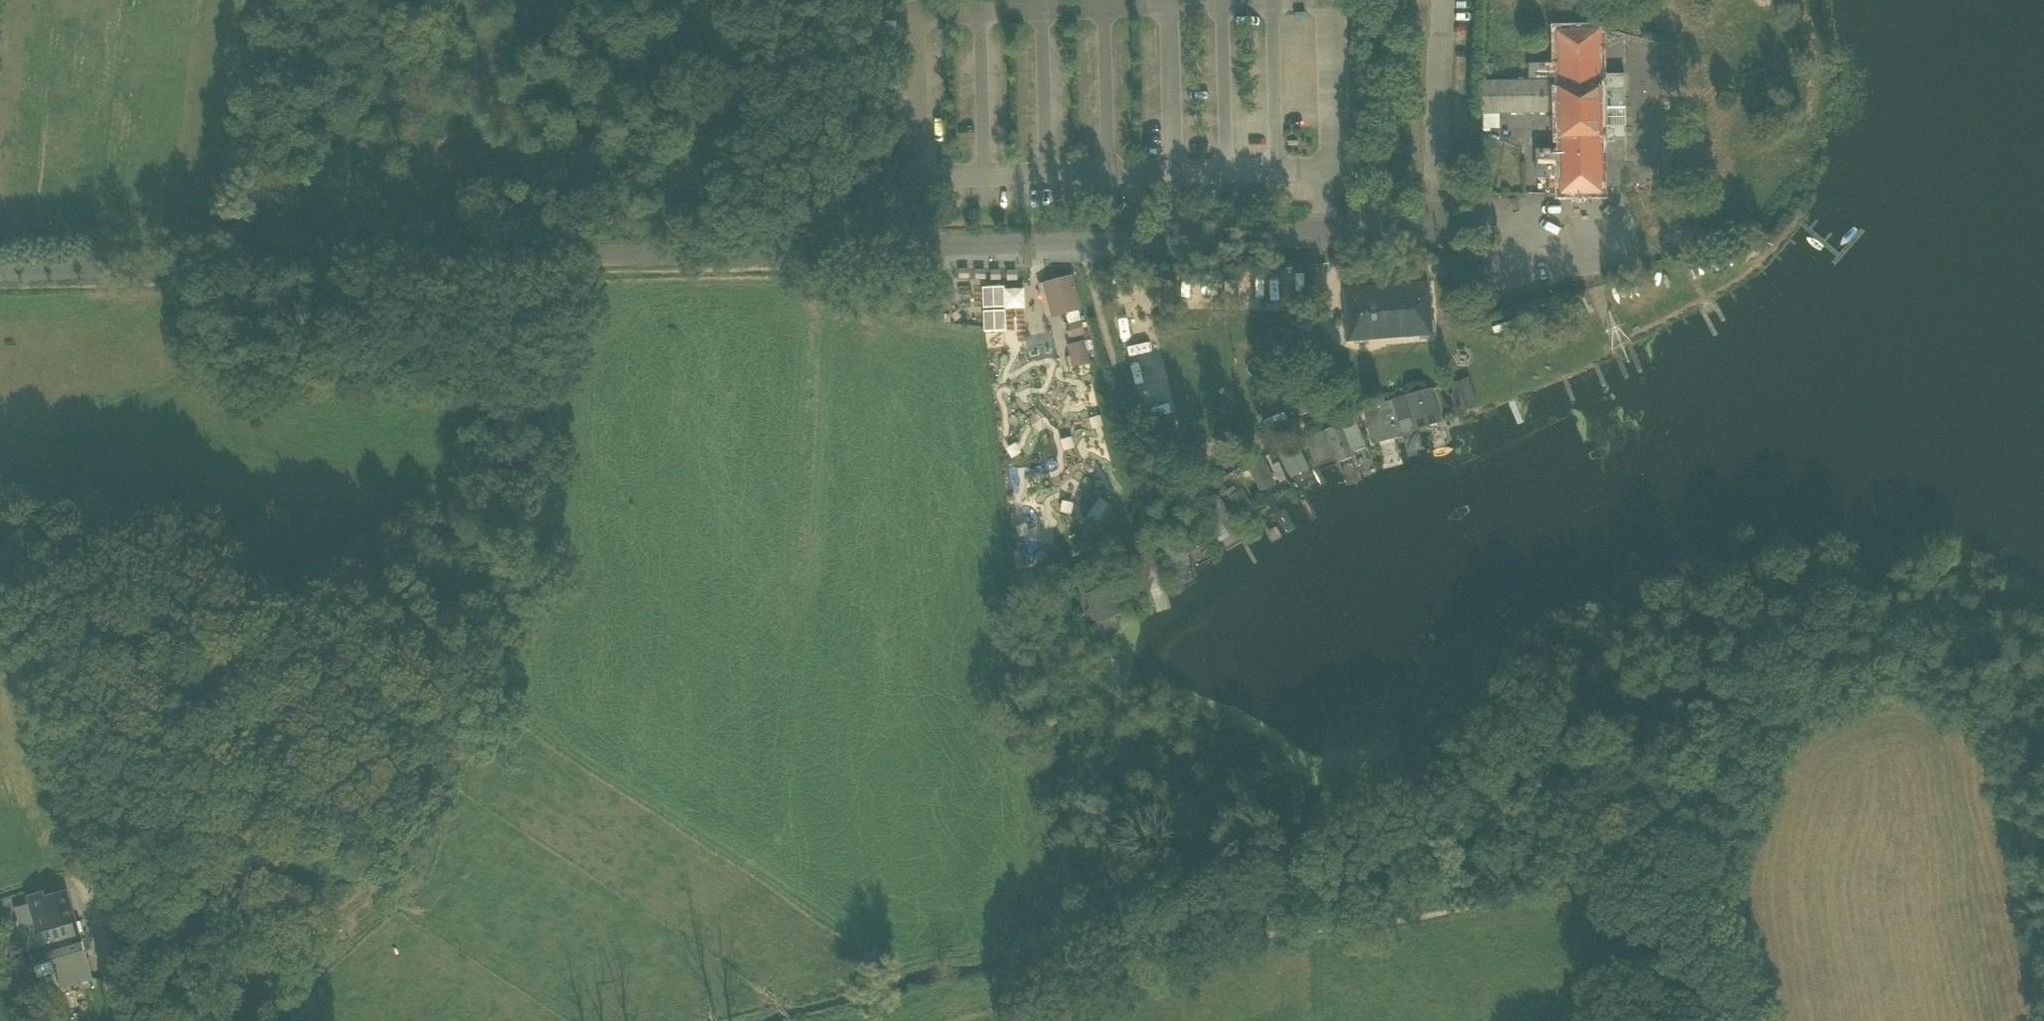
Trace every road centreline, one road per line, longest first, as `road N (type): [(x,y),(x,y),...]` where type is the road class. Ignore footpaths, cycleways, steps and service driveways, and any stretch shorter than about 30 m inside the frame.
road 1 (unclassified): [(0,271),(1386,231),(1397,0)]
road 2 (track): [(121,1020),(0,588)]

